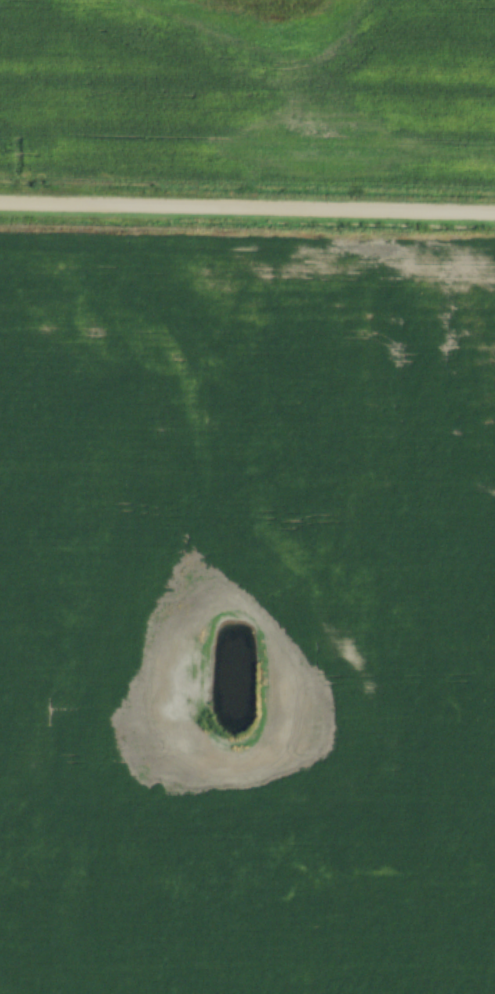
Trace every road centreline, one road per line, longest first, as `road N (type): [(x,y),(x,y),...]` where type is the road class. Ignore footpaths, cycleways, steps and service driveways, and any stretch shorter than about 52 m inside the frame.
road 1 (residential): [(494,208),(0,199)]

